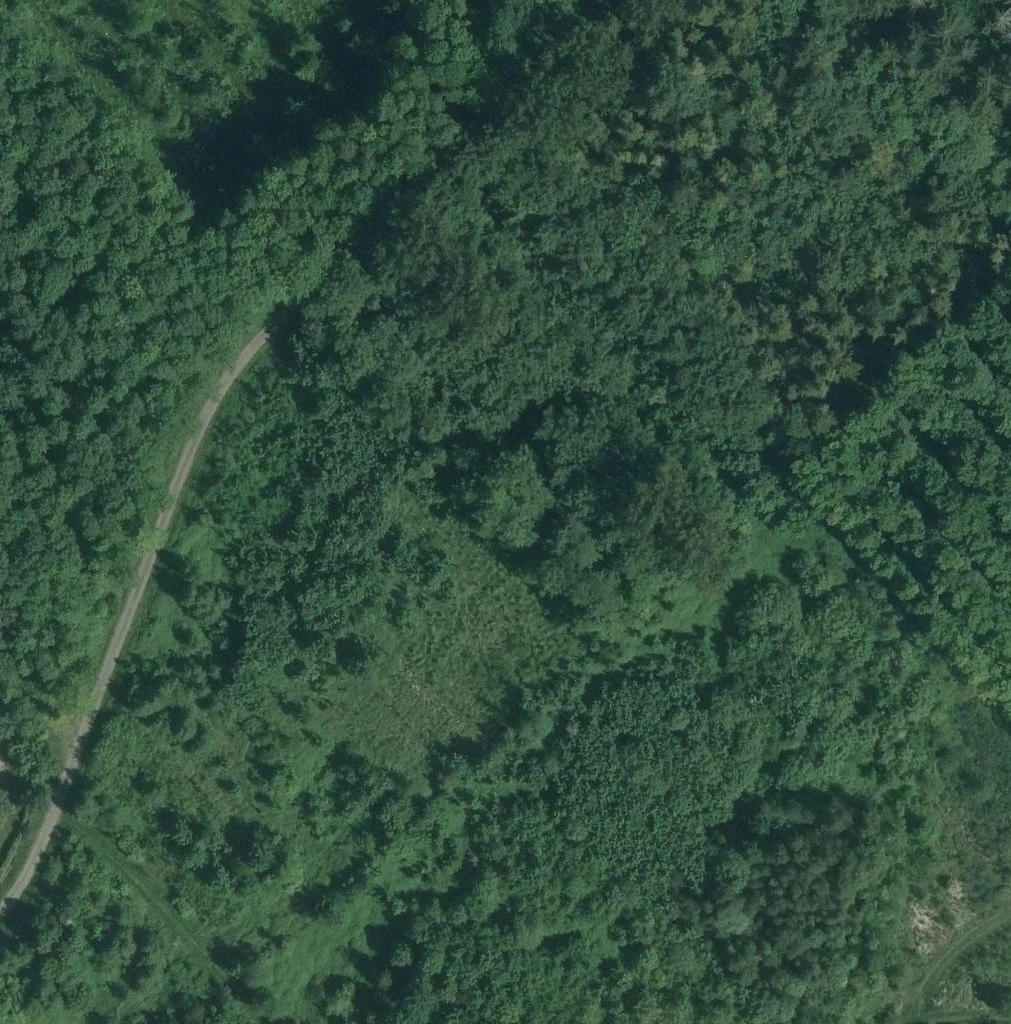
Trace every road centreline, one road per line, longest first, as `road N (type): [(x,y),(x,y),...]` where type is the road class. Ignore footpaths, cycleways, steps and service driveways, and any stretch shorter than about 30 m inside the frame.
road 1 (track): [(0,913),(37,853),(182,470),(234,368),(605,0)]
road 2 (track): [(763,433),(820,511),(1010,718)]
road 3 (track): [(1010,918),(944,966),(908,1023)]

